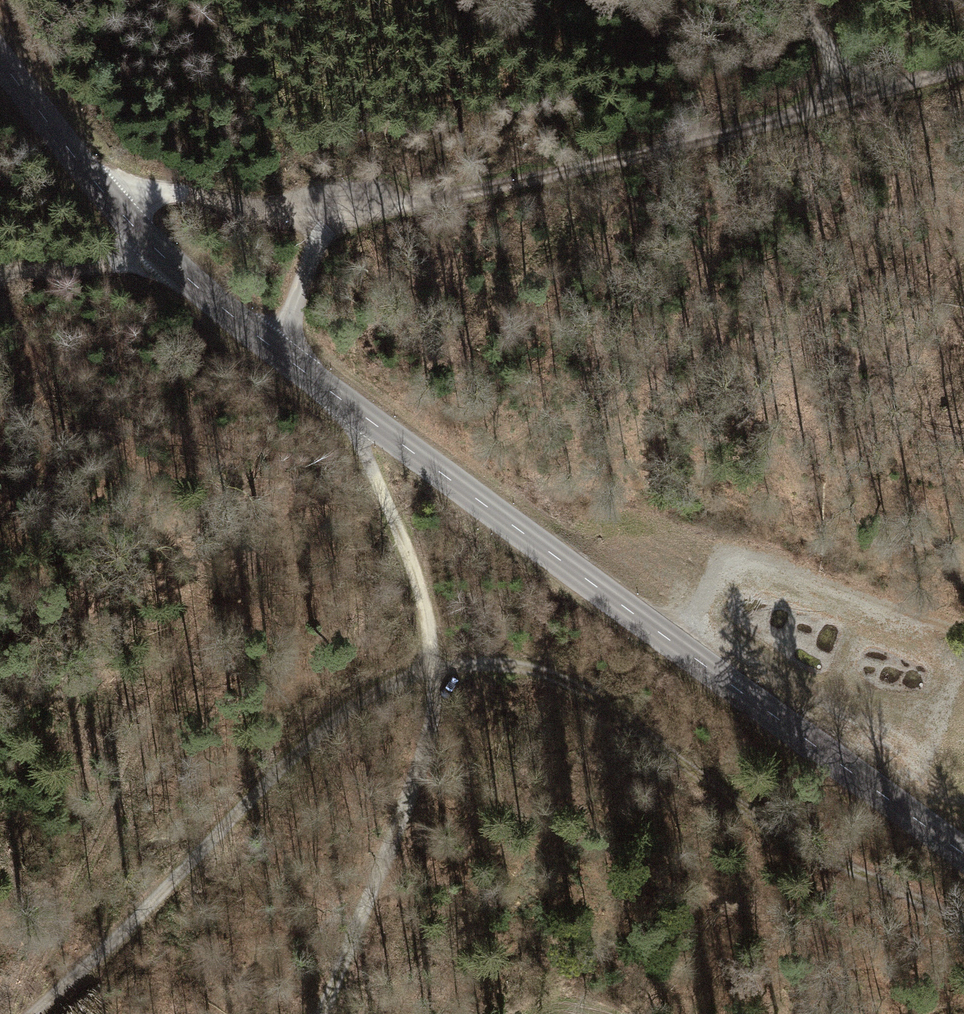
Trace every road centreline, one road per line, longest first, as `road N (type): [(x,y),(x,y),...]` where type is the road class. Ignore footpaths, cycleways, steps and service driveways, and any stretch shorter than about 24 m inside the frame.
road 1 (secondary): [(0,59),(118,211),(194,285),(963,853)]
road 2 (track): [(963,919),(722,795),(580,687),(516,667),(434,668),(388,685),(343,719),(31,1013)]
road 3 (track): [(963,65),(813,114),(617,162),(328,206)]
road 4 (track): [(320,1013),(395,840),(431,732),(434,668),(423,601),(358,412)]
road 5 (track): [(602,590),(729,562),(963,630)]
road 6 (track): [(328,206),(258,210),(140,193),(118,211)]
road 7 (track): [(150,243),(112,265),(0,276)]
road 8 (track): [(328,206),(274,350)]
road 9 (track): [(813,114),(834,72),(827,40),(798,0)]

